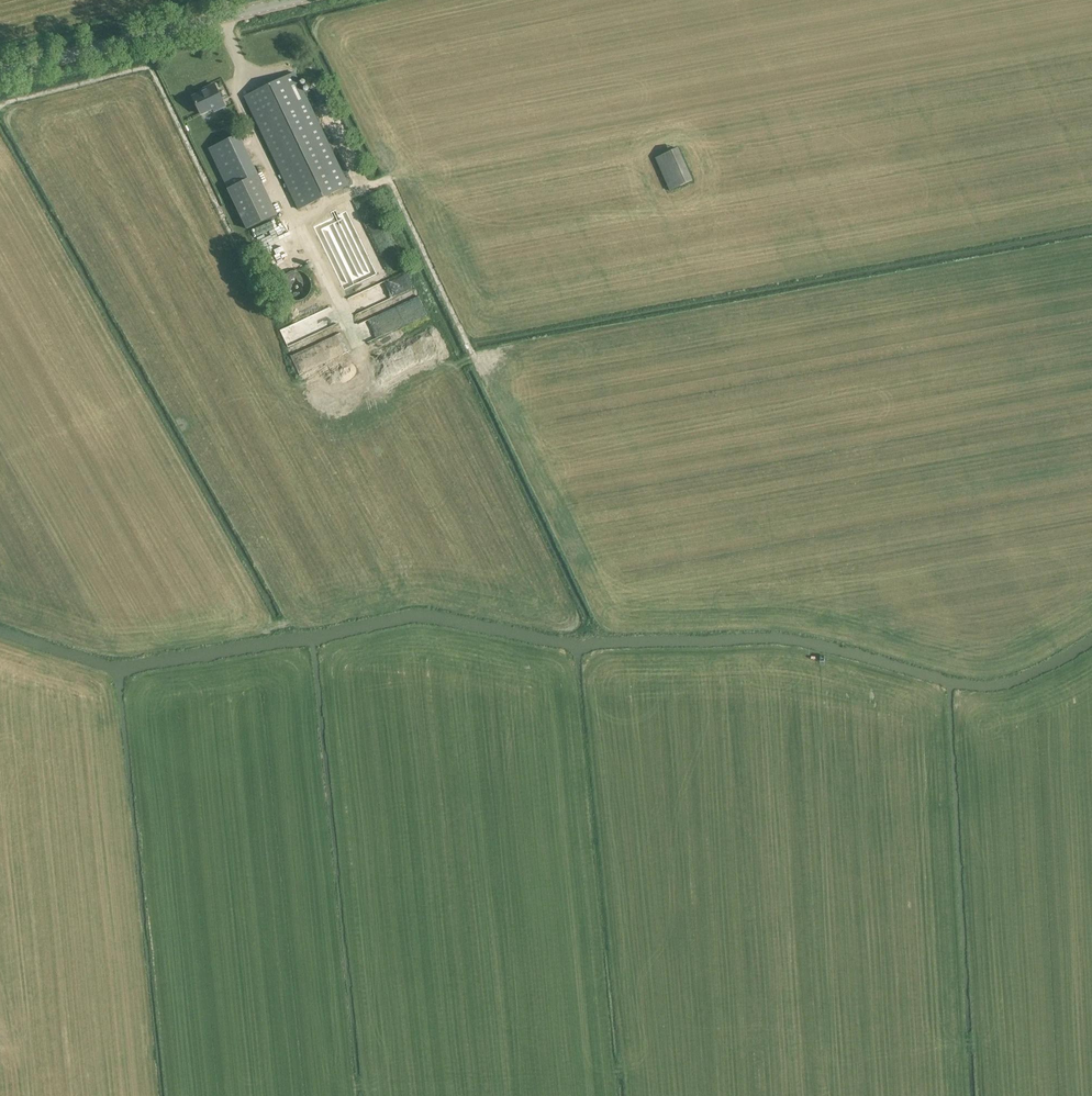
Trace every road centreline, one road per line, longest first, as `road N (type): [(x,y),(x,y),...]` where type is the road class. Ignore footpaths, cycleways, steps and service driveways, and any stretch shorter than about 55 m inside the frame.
road 1 (tertiary): [(0,72),(289,0)]

